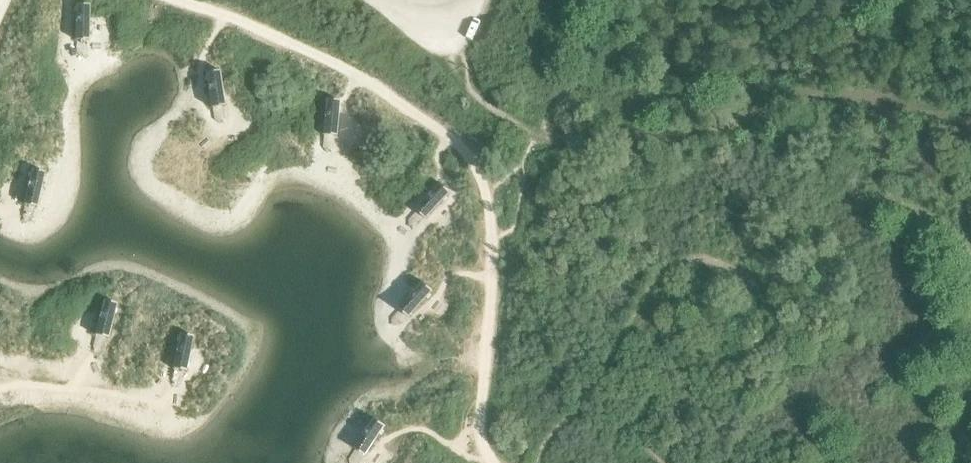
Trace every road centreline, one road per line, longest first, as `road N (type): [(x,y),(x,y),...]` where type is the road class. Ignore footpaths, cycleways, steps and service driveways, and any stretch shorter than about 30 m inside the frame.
road 1 (track): [(183,0),(357,78),(448,138),(476,169),(491,239),(472,448),(486,462)]
road 2 (track): [(428,10),(456,70),(494,111),(564,140),(698,135),(735,124),(769,100),(809,91),(970,116)]

